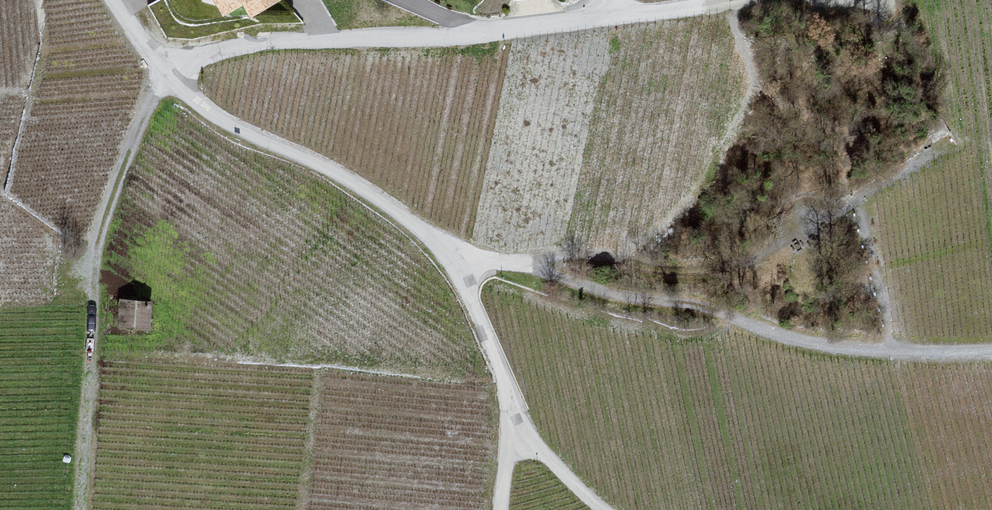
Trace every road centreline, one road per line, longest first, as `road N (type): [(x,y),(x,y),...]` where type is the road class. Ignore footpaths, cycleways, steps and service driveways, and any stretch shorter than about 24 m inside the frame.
road 1 (unclassified): [(991,346),(866,353),(771,343),(619,316),(449,267)]
road 2 (track): [(71,509),(91,254),(167,77)]
road 3 (unclassified): [(449,267),(433,240),(336,176),(239,136),(167,77)]
road 4 (residential): [(167,77),(236,46),(478,37)]
road 5 (unclassified): [(596,509),(519,439),(489,341),(449,267)]
road 6 (residential): [(478,37),(612,16),(610,0)]

